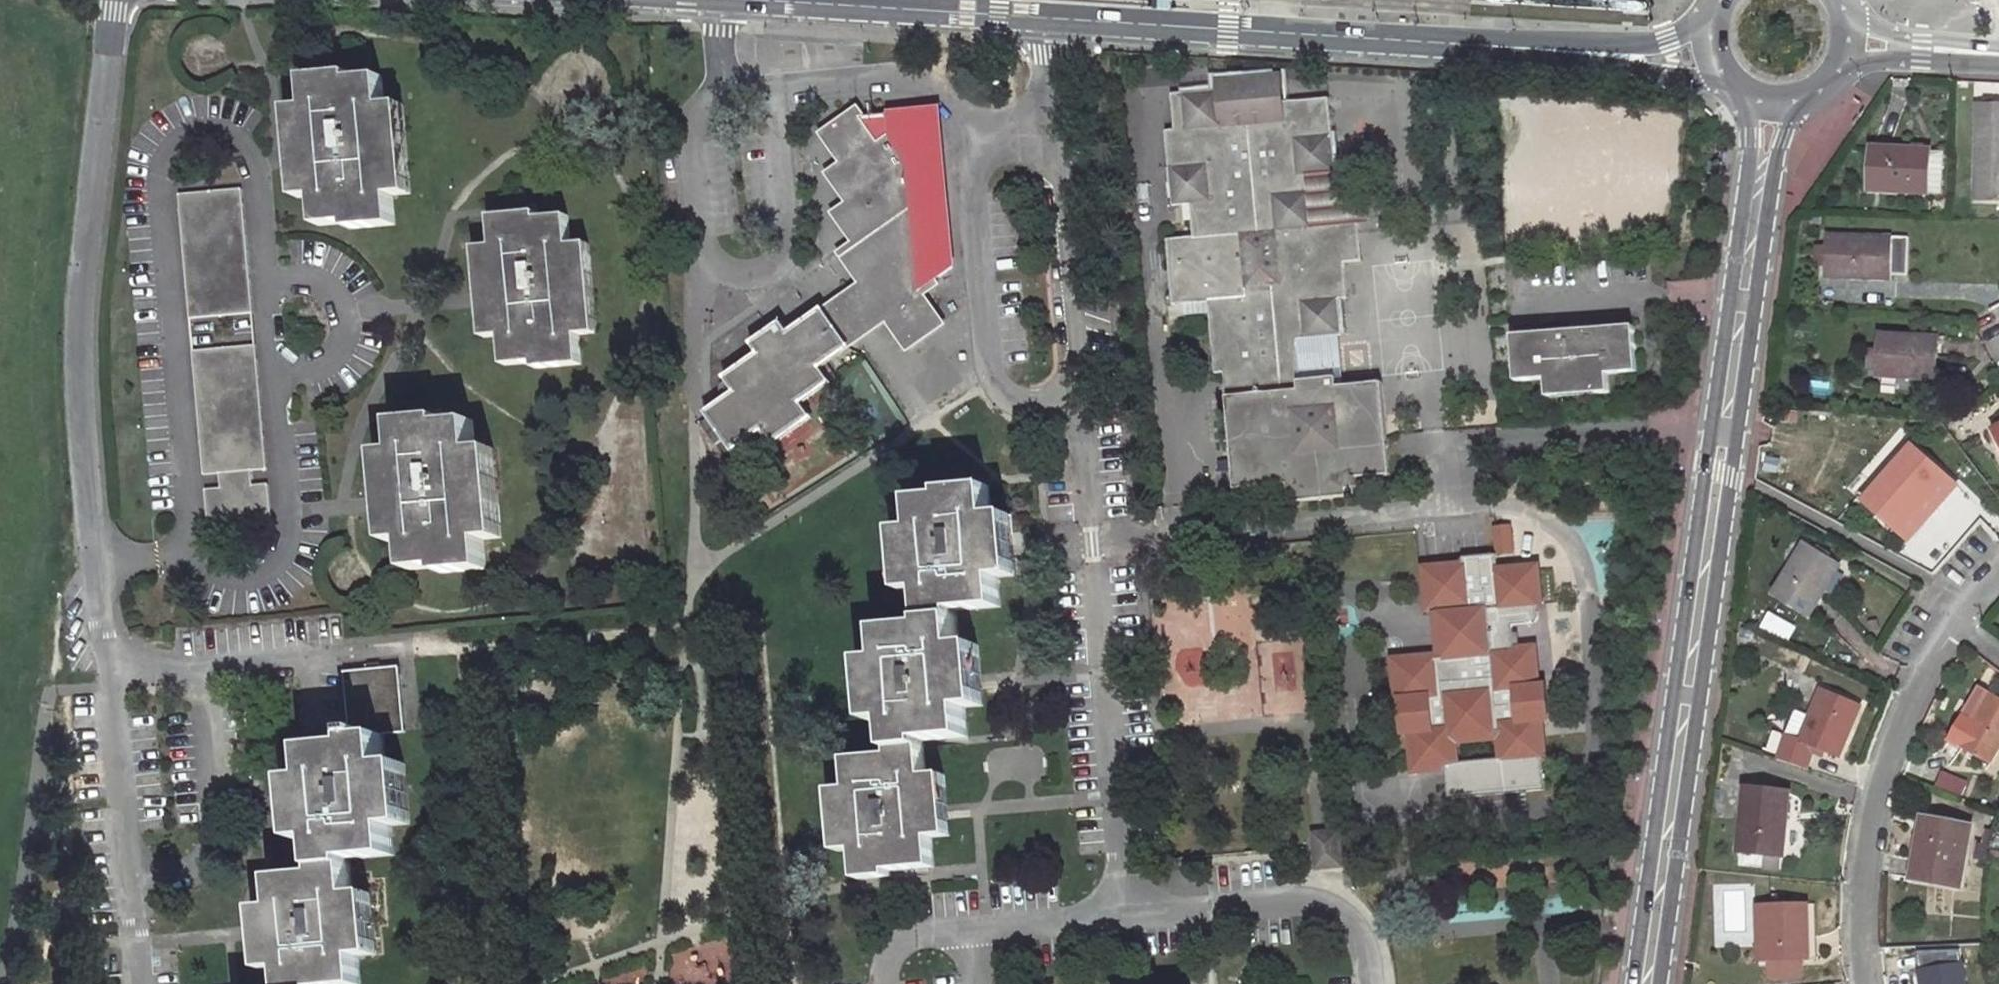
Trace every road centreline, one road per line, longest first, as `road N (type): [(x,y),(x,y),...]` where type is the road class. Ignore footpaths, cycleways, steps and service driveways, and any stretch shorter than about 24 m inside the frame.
road 1 (residential): [(141,983),(77,352),(117,0)]
road 2 (residential): [(1771,107),(1649,983)]
road 3 (residential): [(1042,17),(1128,894)]
road 4 (tertiary): [(1272,32),(1714,61)]
road 5 (residential): [(1951,628),(1922,680),(1886,784),(1867,868),(1869,983)]
road 6 (residential): [(1128,894),(1171,912),(1310,901),(1352,923),(1373,983)]
road 7 (tertiary): [(763,0),(1042,17)]
road 8 (tertiary): [(1042,17),(1272,32)]
road 9 (residential): [(961,947),(980,931),(1094,916),(1128,894)]
road 10 (tertiary): [(1849,43),(1998,52)]

